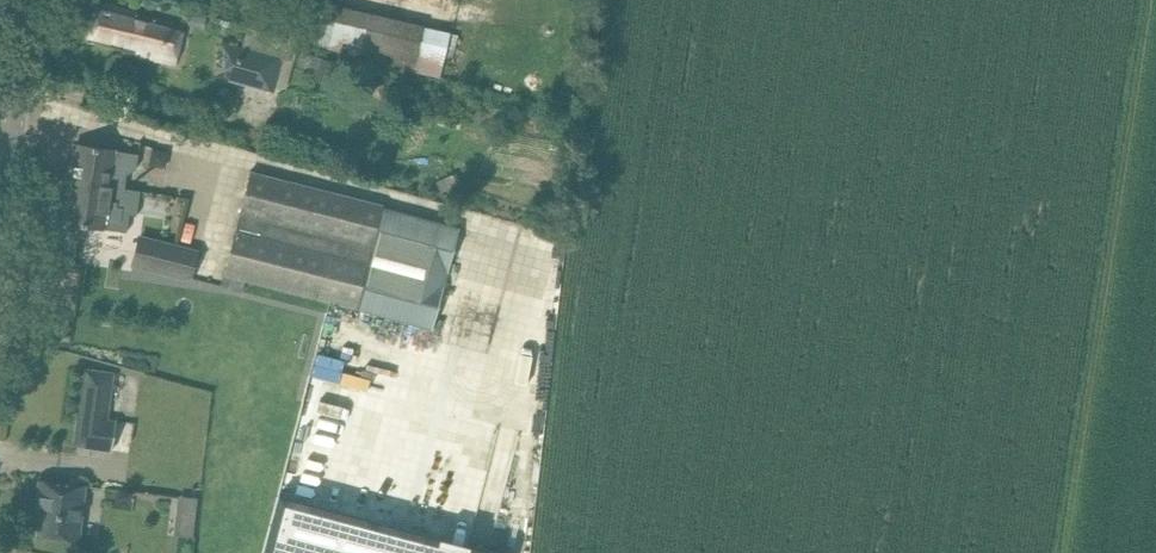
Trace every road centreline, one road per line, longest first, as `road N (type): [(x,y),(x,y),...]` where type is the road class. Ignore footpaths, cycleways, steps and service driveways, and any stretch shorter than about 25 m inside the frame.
road 1 (tertiary): [(0,237),(33,0)]

